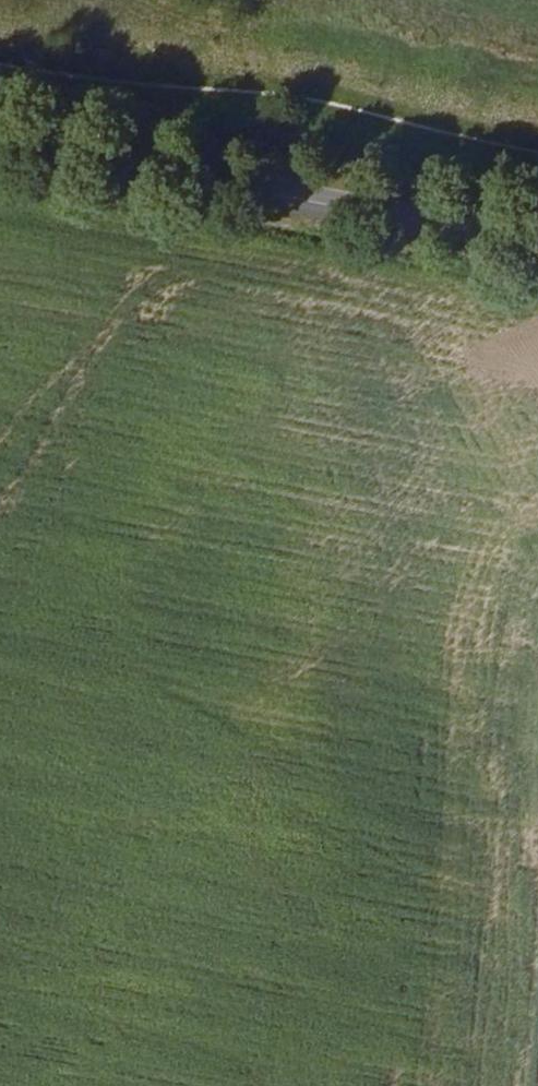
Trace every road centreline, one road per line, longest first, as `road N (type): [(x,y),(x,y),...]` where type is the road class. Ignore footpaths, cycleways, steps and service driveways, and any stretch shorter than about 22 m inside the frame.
road 1 (secondary): [(537,242),(0,143)]

